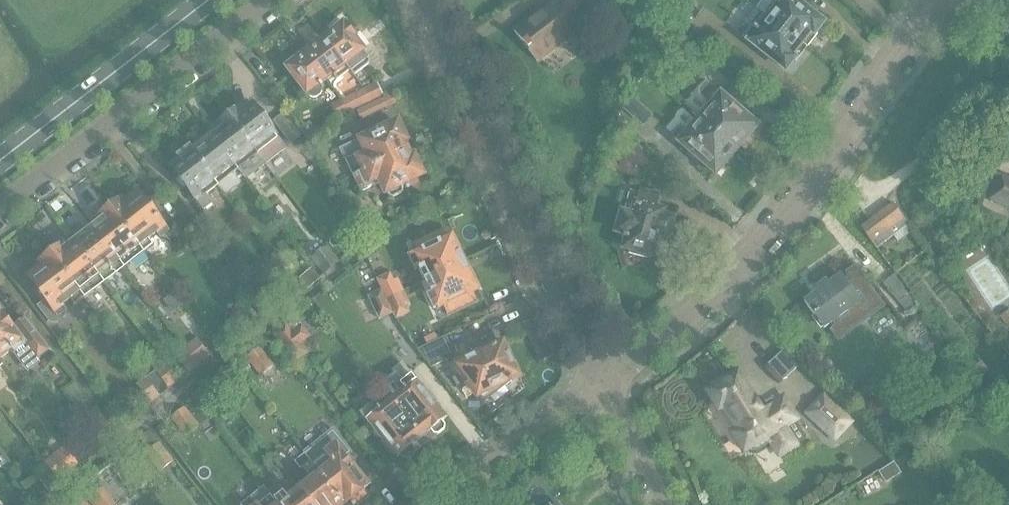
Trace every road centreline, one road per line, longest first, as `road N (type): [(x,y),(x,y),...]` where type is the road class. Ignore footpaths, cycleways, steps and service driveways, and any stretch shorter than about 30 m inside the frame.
road 1 (residential): [(601,378),(649,350),(716,293),(803,197),(944,0)]
road 2 (residential): [(601,378),(416,0)]
road 3 (residential): [(0,208),(272,0)]
road 4 (tertiary): [(0,163),(210,0)]
road 5 (residential): [(440,504),(601,378)]
road 6 (residential): [(658,504),(601,378)]

